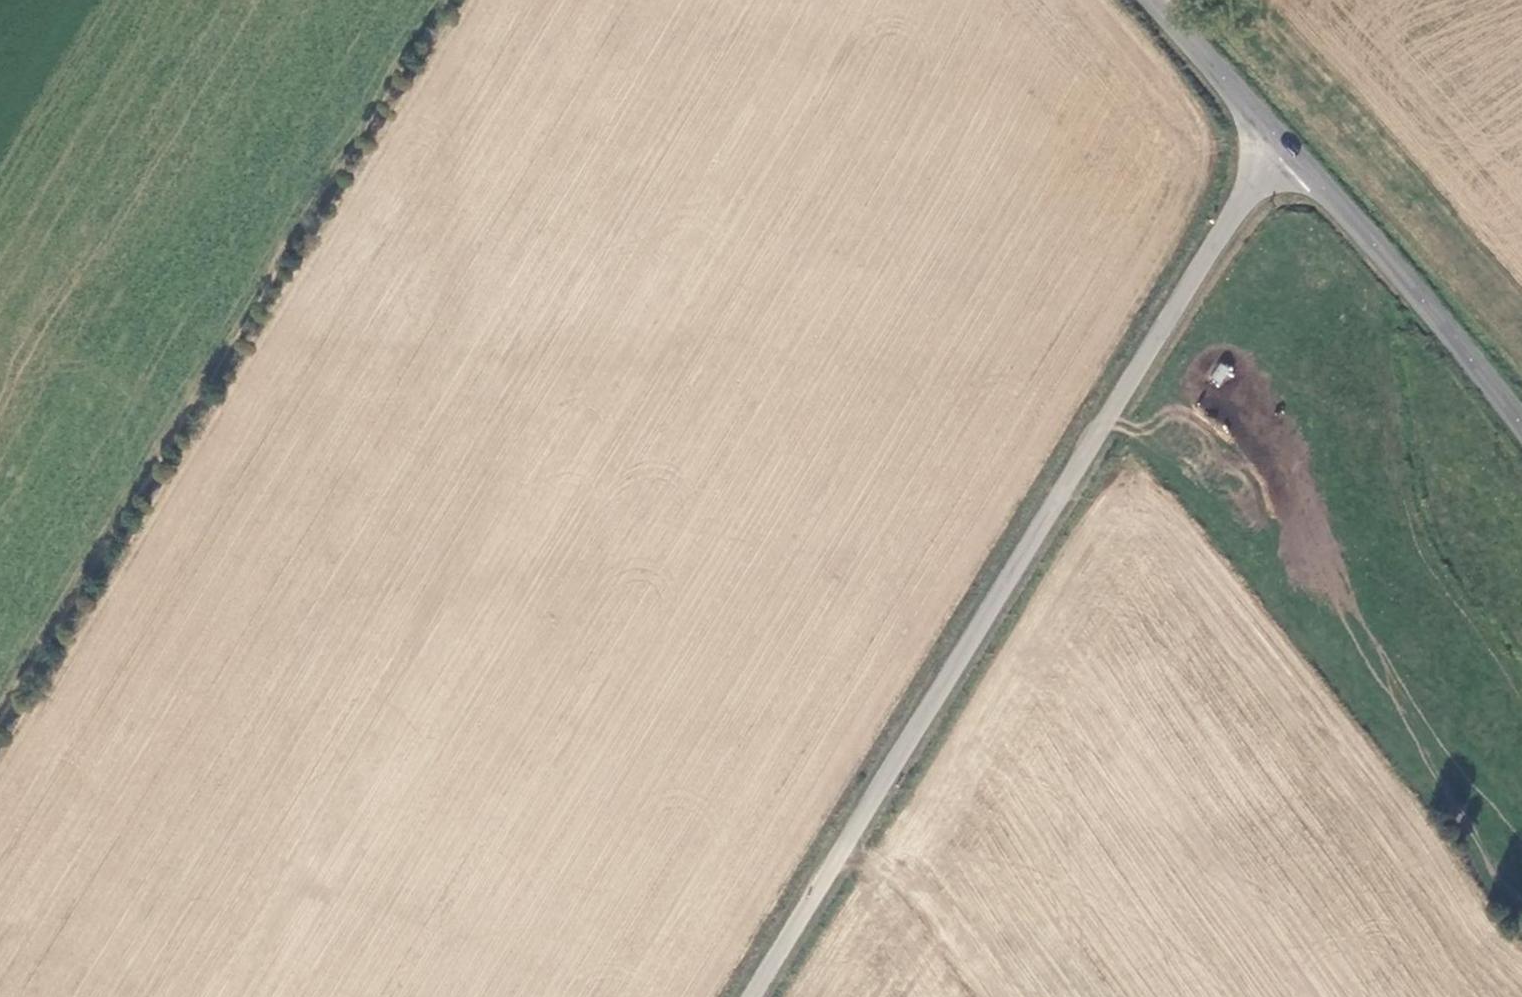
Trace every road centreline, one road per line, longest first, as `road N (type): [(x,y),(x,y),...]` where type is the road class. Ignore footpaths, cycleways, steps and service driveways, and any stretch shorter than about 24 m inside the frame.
road 1 (unclassified): [(755,996),(1245,202),(1288,148)]
road 2 (tertiary): [(1288,148),(1521,425)]
road 3 (tertiary): [(1154,0),(1288,148)]

